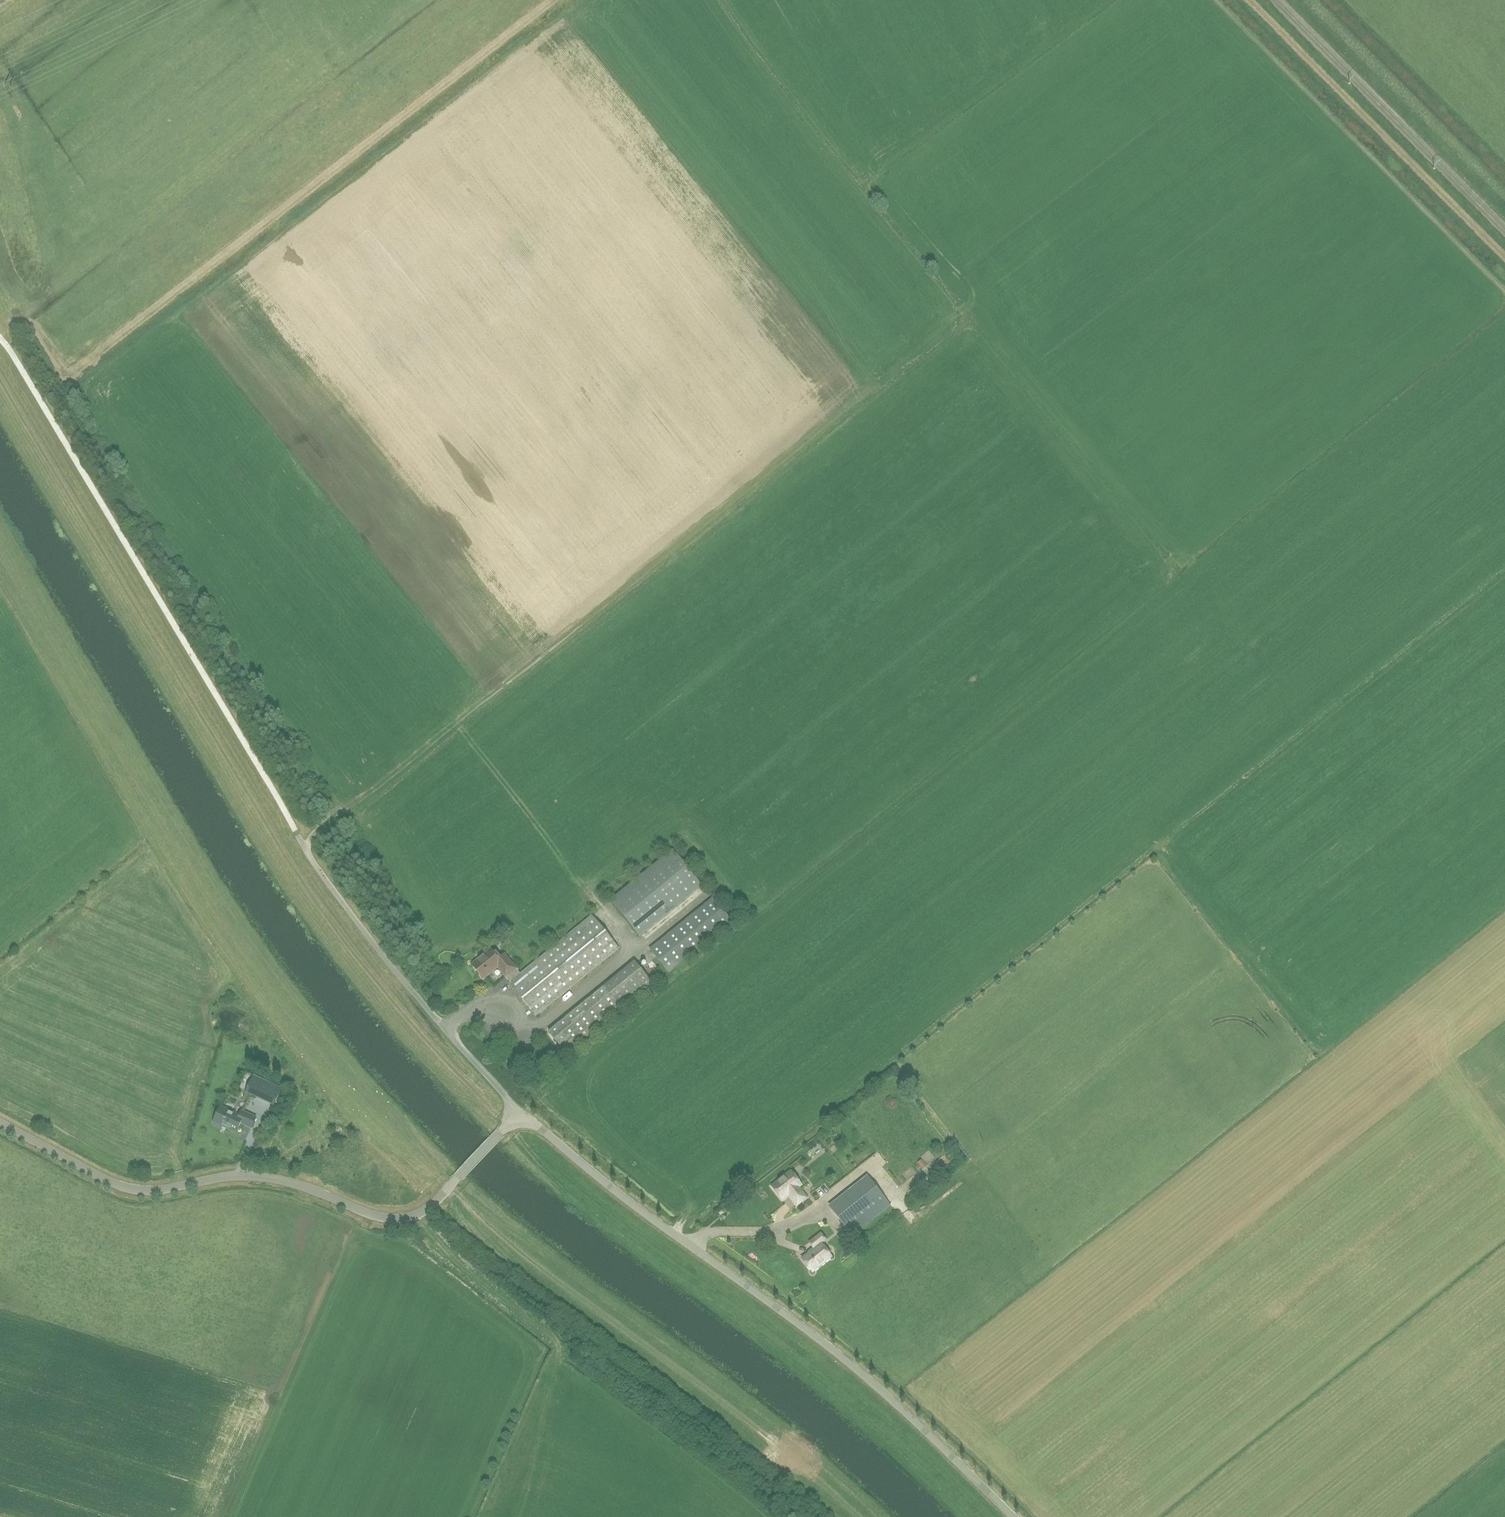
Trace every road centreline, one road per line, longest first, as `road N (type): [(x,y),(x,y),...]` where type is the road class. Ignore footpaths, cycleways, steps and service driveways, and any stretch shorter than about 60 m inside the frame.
road 1 (unclassified): [(1012,1516),(891,1396),(624,1199),(521,1110)]
road 2 (unclassified): [(0,1122),(130,1188),(263,1176),(401,1218),(437,1199),(521,1110)]
road 3 (unclassified): [(521,1110),(405,982),(308,854)]

